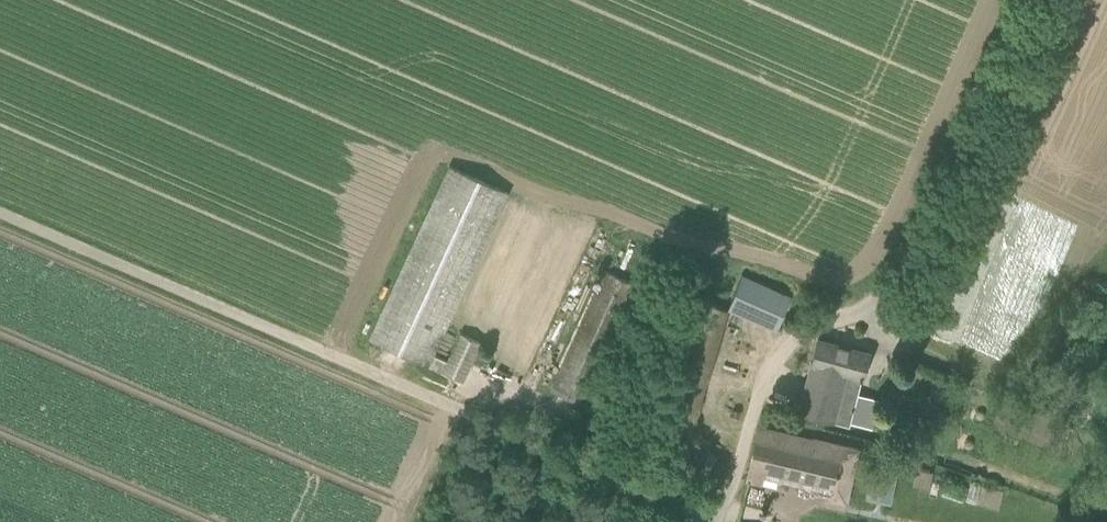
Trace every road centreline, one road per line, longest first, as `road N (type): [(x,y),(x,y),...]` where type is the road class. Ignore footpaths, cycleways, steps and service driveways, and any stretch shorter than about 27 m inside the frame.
road 1 (unclassified): [(0,212),(507,429),(607,484),(706,503),(732,485),(775,358),(800,330),(861,313),(885,293),(1017,0)]

